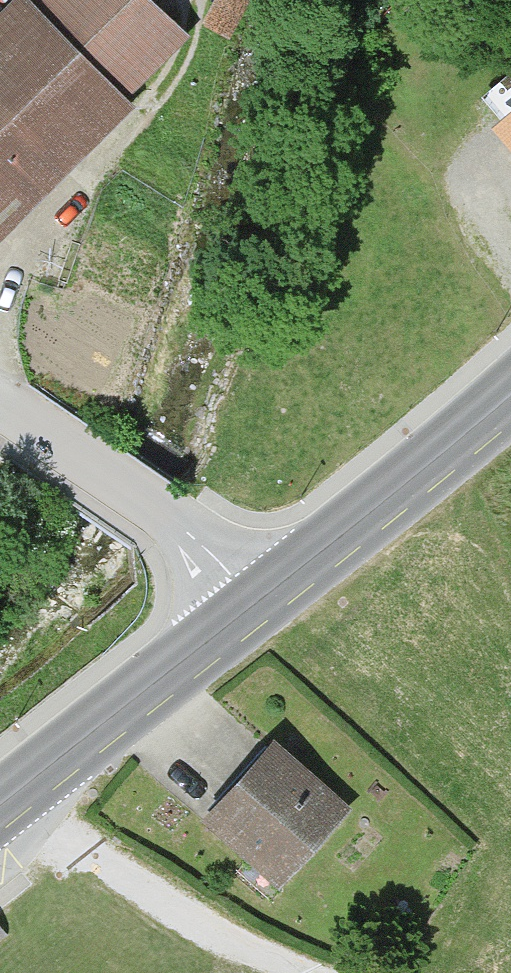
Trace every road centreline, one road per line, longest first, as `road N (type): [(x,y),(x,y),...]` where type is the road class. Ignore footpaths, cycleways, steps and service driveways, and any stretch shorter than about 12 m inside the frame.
road 1 (track): [(5,803),(198,924),(310,972)]
road 2 (secondary): [(260,599),(0,806)]
road 3 (residential): [(0,404),(186,533),(260,599)]
road 4 (secondary): [(510,393),(260,599)]

